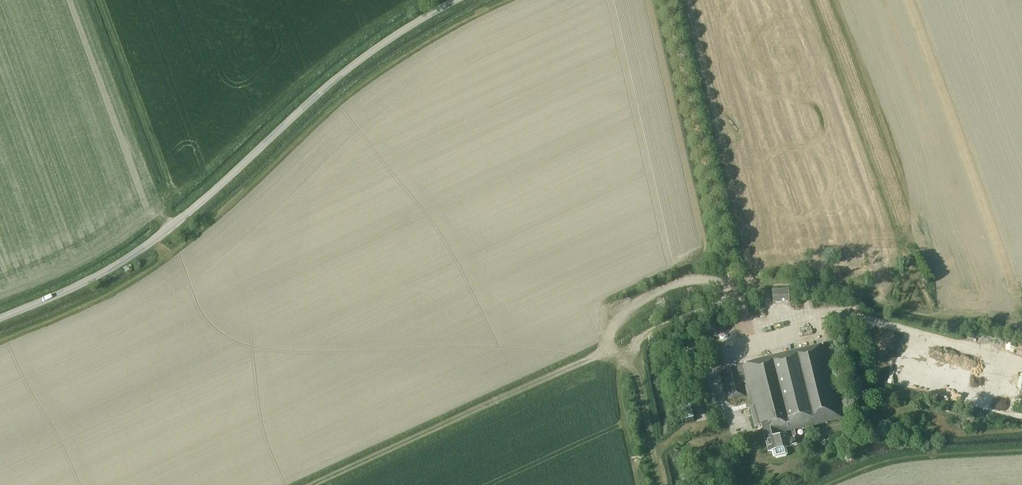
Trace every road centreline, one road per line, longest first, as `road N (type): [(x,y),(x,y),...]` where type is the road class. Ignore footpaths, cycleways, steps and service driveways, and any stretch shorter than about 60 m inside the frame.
road 1 (tertiary): [(0,316),(69,289),(155,238),(334,79),(458,0)]
road 2 (track): [(305,484),(735,294)]
road 3 (unclassified): [(743,315),(668,0)]
road 4 (track): [(622,343),(648,484)]

